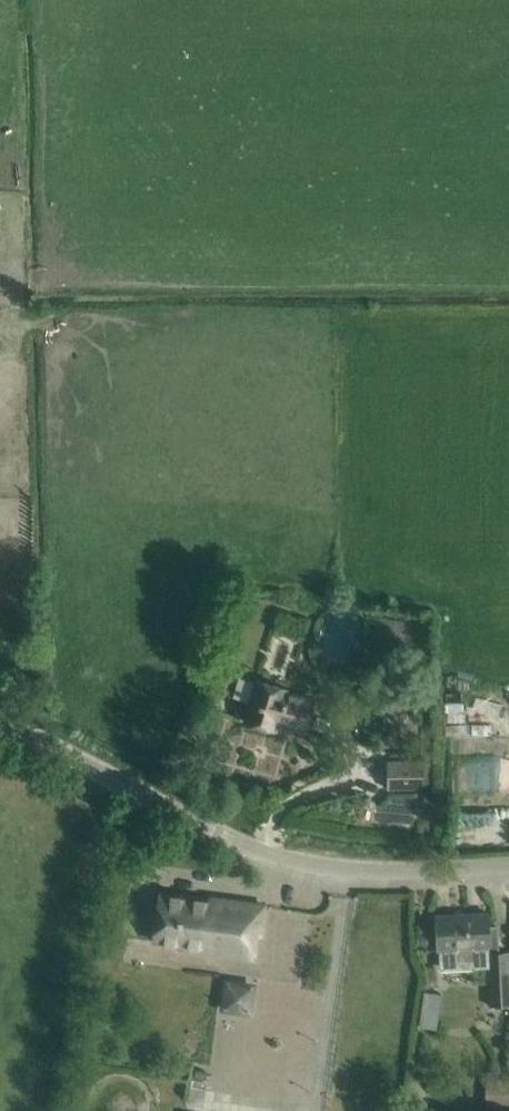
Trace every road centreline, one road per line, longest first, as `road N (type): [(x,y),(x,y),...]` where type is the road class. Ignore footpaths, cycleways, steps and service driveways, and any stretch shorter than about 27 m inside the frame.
road 1 (unclassified): [(508,866),(364,871),(281,858),(0,722)]

